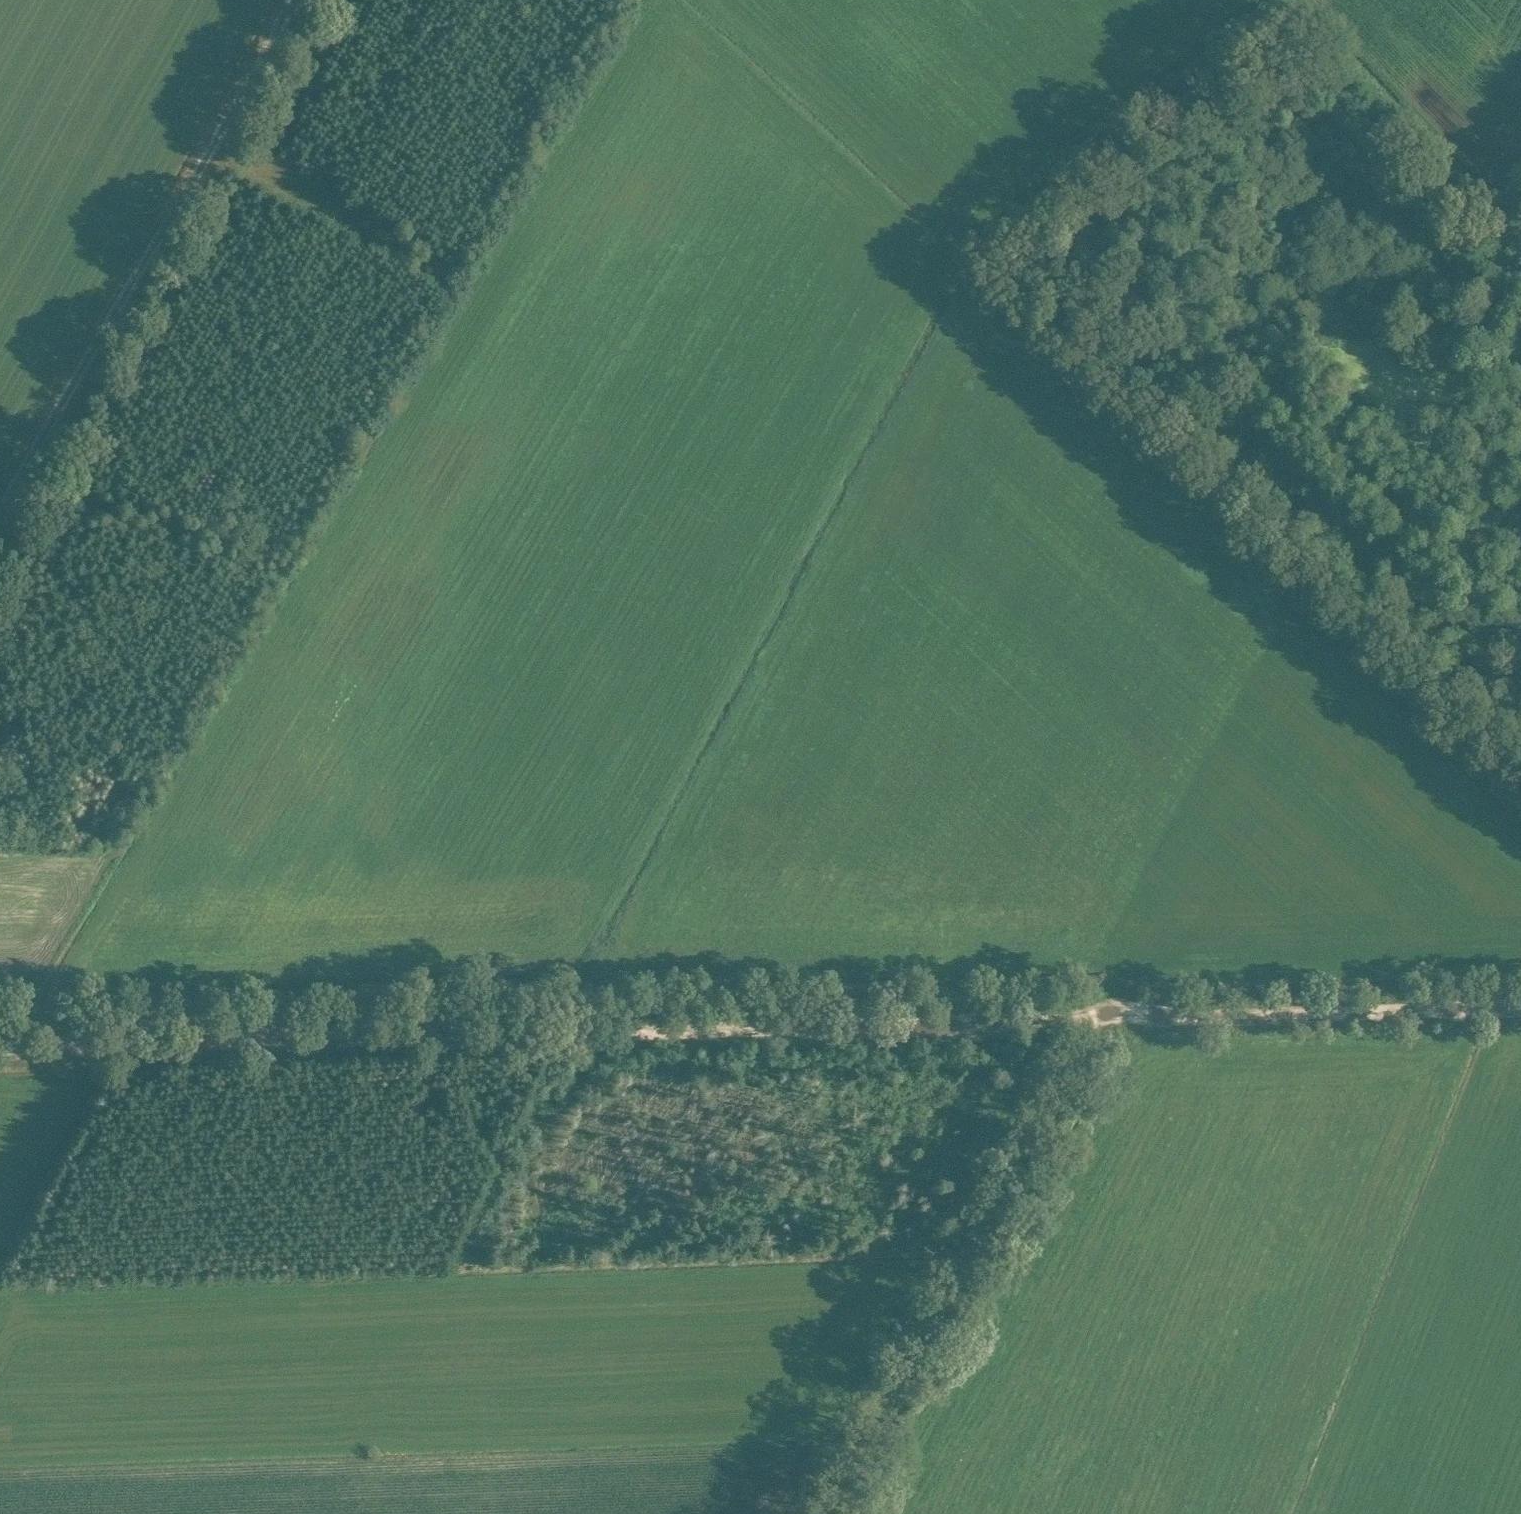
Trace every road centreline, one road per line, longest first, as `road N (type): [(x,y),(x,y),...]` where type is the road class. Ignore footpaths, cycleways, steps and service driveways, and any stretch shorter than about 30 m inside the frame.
road 1 (track): [(0,1047),(1520,1001)]

